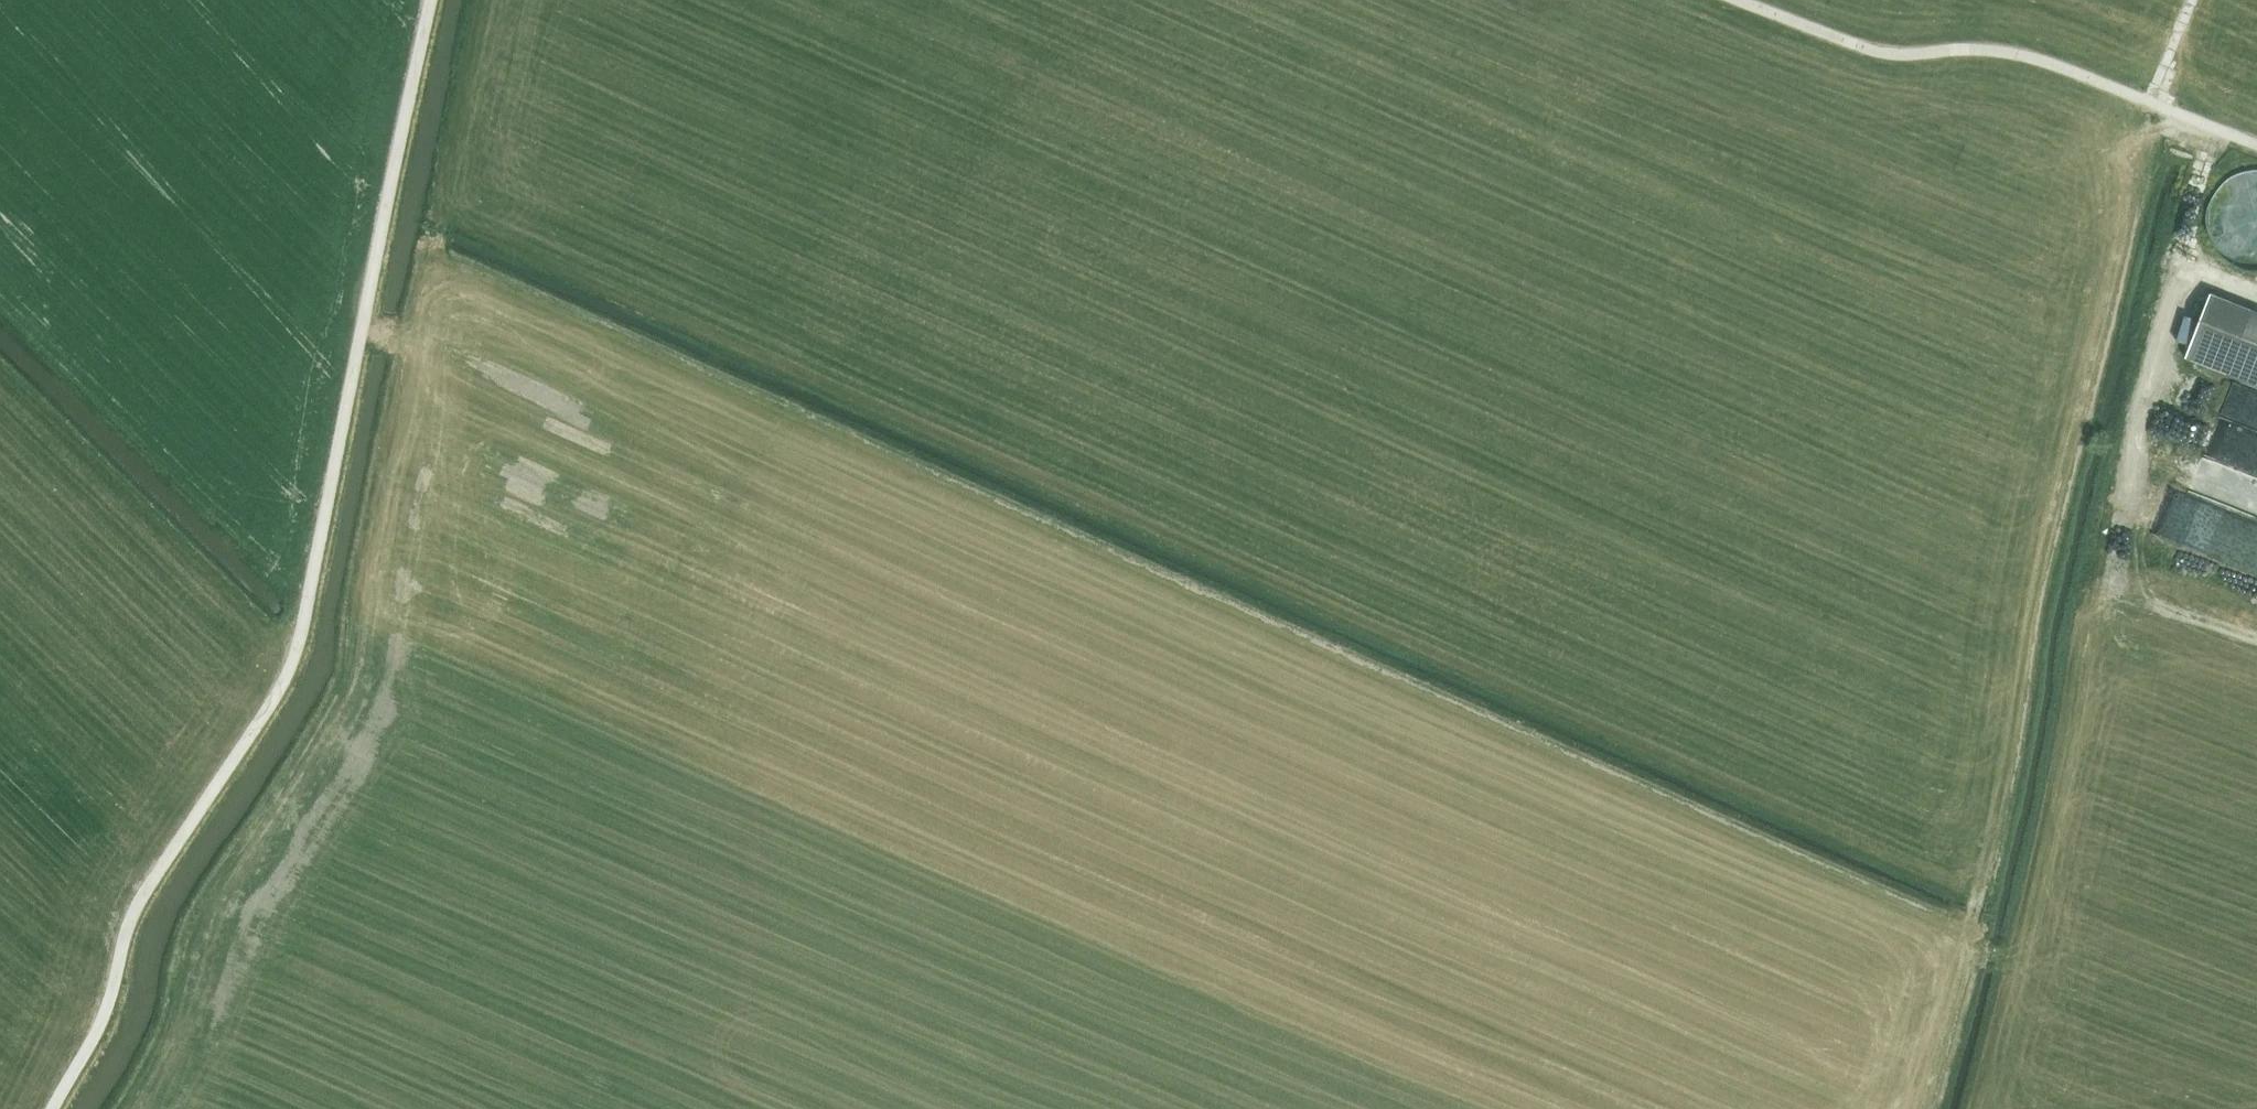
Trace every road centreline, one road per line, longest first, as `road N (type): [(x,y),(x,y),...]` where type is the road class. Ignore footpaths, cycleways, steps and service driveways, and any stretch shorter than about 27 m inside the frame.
road 1 (track): [(53,1108),(95,1034),(142,896),(293,659),(431,0)]
road 2 (track): [(2256,142),(2021,51),(1859,47),(1740,0)]

